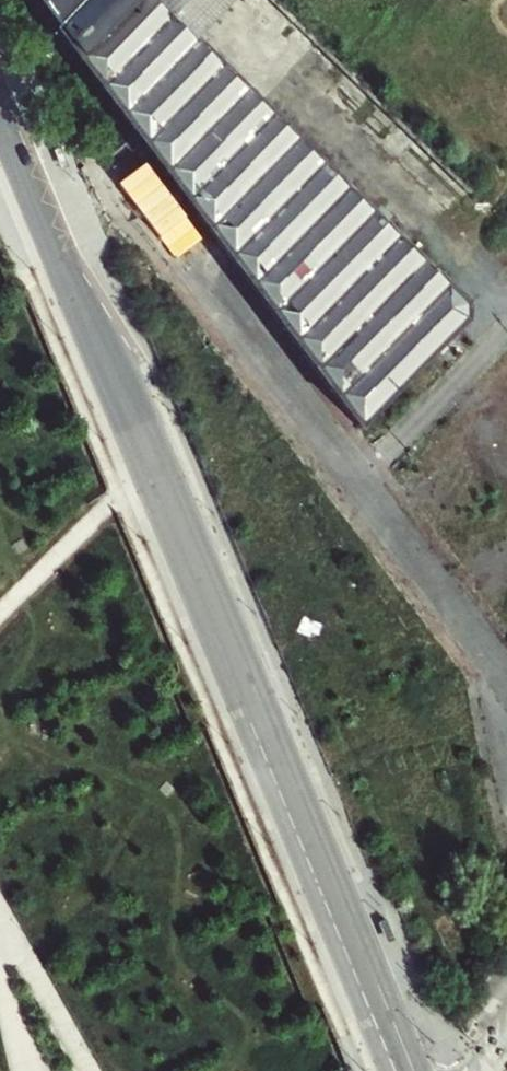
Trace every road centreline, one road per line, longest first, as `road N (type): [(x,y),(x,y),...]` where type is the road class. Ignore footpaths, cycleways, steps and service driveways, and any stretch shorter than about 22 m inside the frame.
road 1 (tertiary): [(0,118),(119,363),(414,1070)]
road 2 (residential): [(357,475),(156,207),(92,184)]
road 3 (residential): [(506,675),(357,475)]
road 4 (unclassified): [(506,327),(357,475)]

